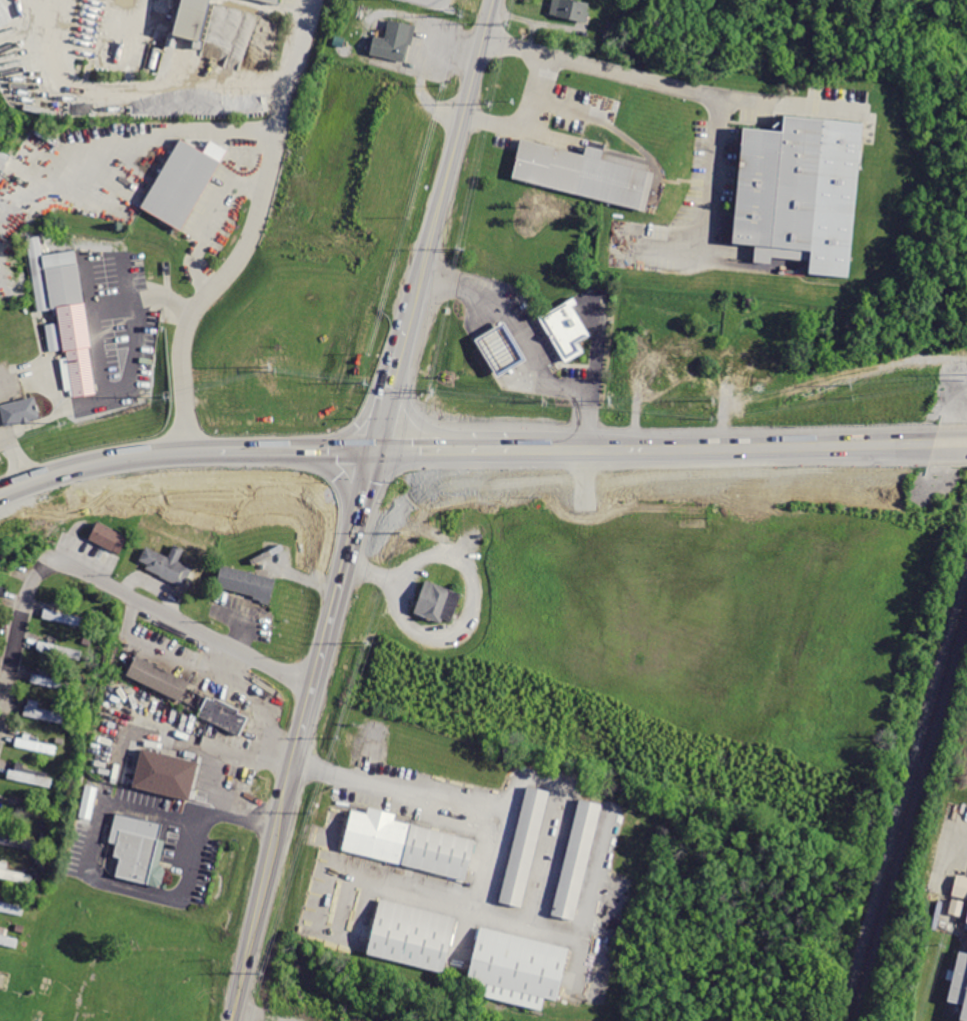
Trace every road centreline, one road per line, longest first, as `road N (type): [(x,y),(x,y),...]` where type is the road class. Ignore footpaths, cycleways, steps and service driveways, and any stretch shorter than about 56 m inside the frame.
road 1 (secondary): [(935,444),(508,453)]
road 2 (secondary): [(495,0),(411,325)]
road 3 (residential): [(317,691),(52,556)]
road 4 (secondary): [(362,512),(296,767)]
road 5 (secondary): [(0,494),(104,463),(213,453)]
road 6 (secondary): [(280,831),(234,1020)]
road 7 (residential): [(0,716),(30,588),(52,556)]

